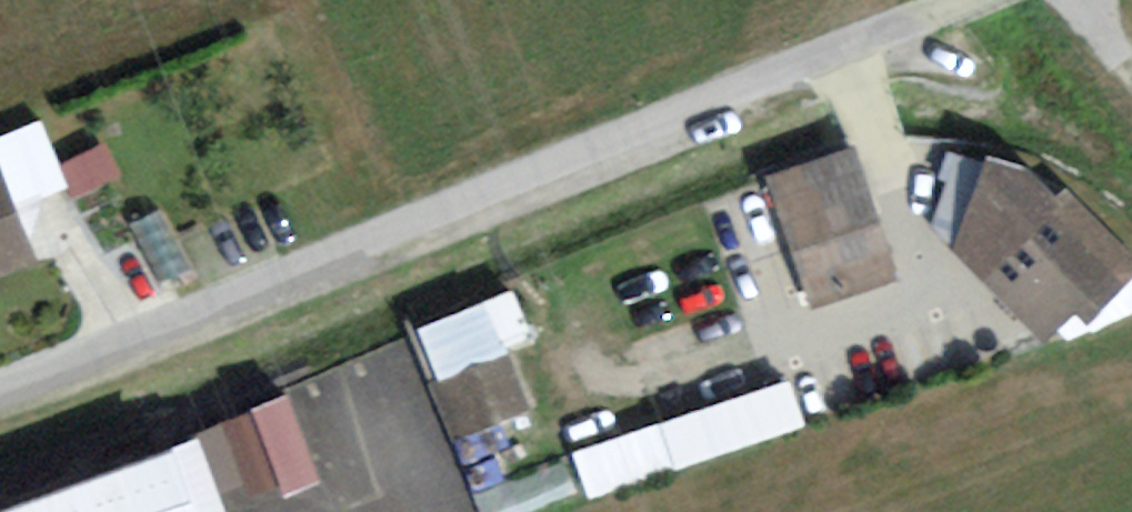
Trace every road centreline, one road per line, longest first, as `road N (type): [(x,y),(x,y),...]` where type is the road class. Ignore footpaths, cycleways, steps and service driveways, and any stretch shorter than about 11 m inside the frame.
road 1 (track): [(950,0),(0,399)]

